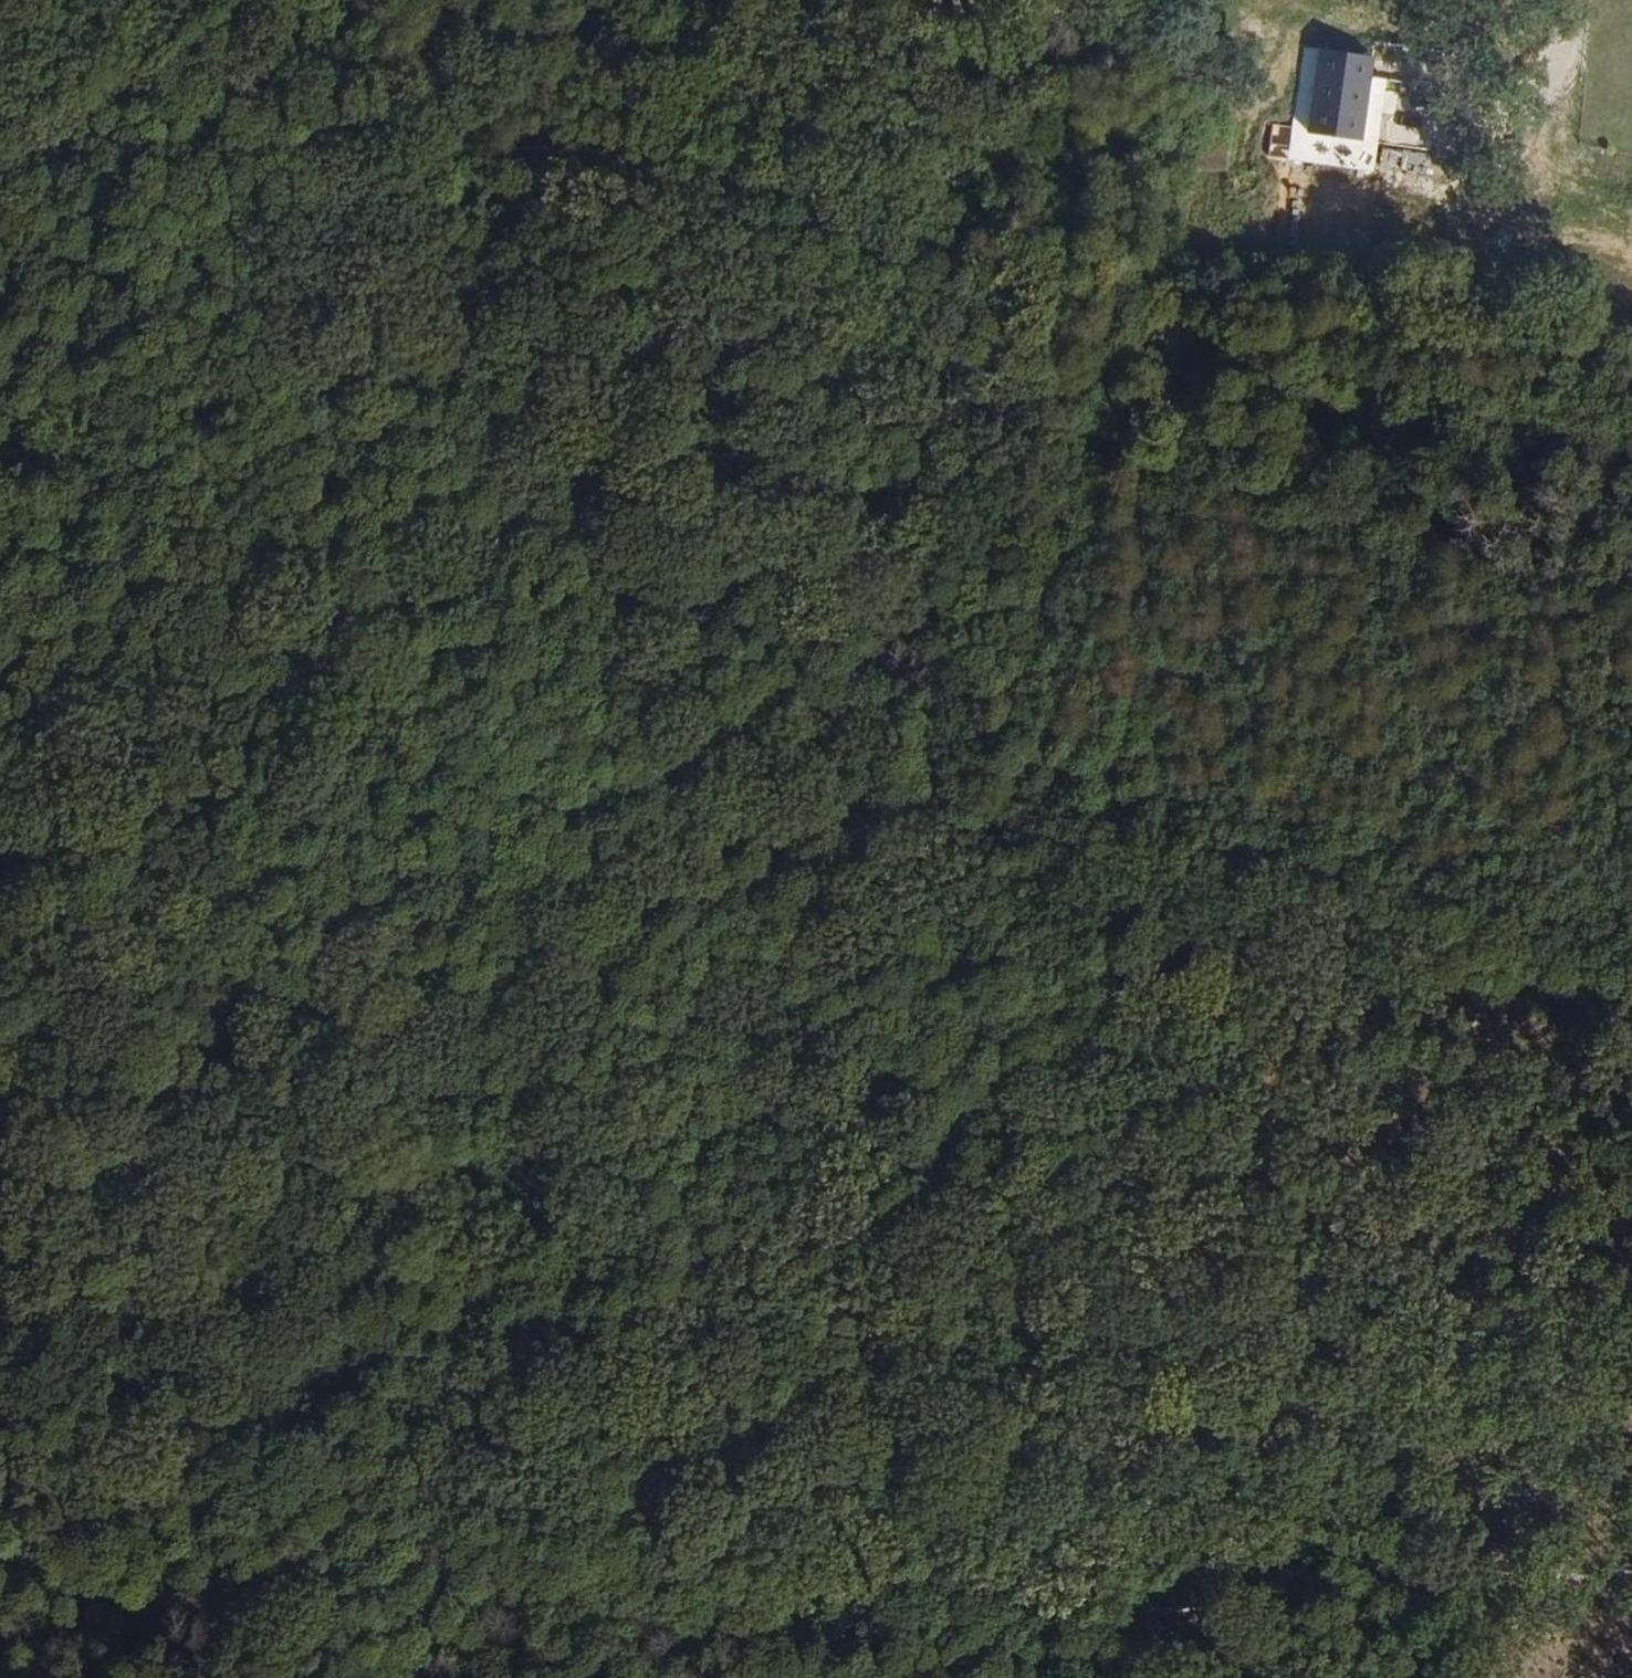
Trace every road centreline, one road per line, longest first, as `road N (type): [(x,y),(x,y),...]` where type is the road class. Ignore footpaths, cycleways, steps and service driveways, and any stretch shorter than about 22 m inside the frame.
road 1 (track): [(0,1656),(337,1647),(697,1674),(1124,1659),(1414,1636),(1598,1644),(1631,1638)]
road 2 (track): [(0,213),(380,110),(976,0)]

